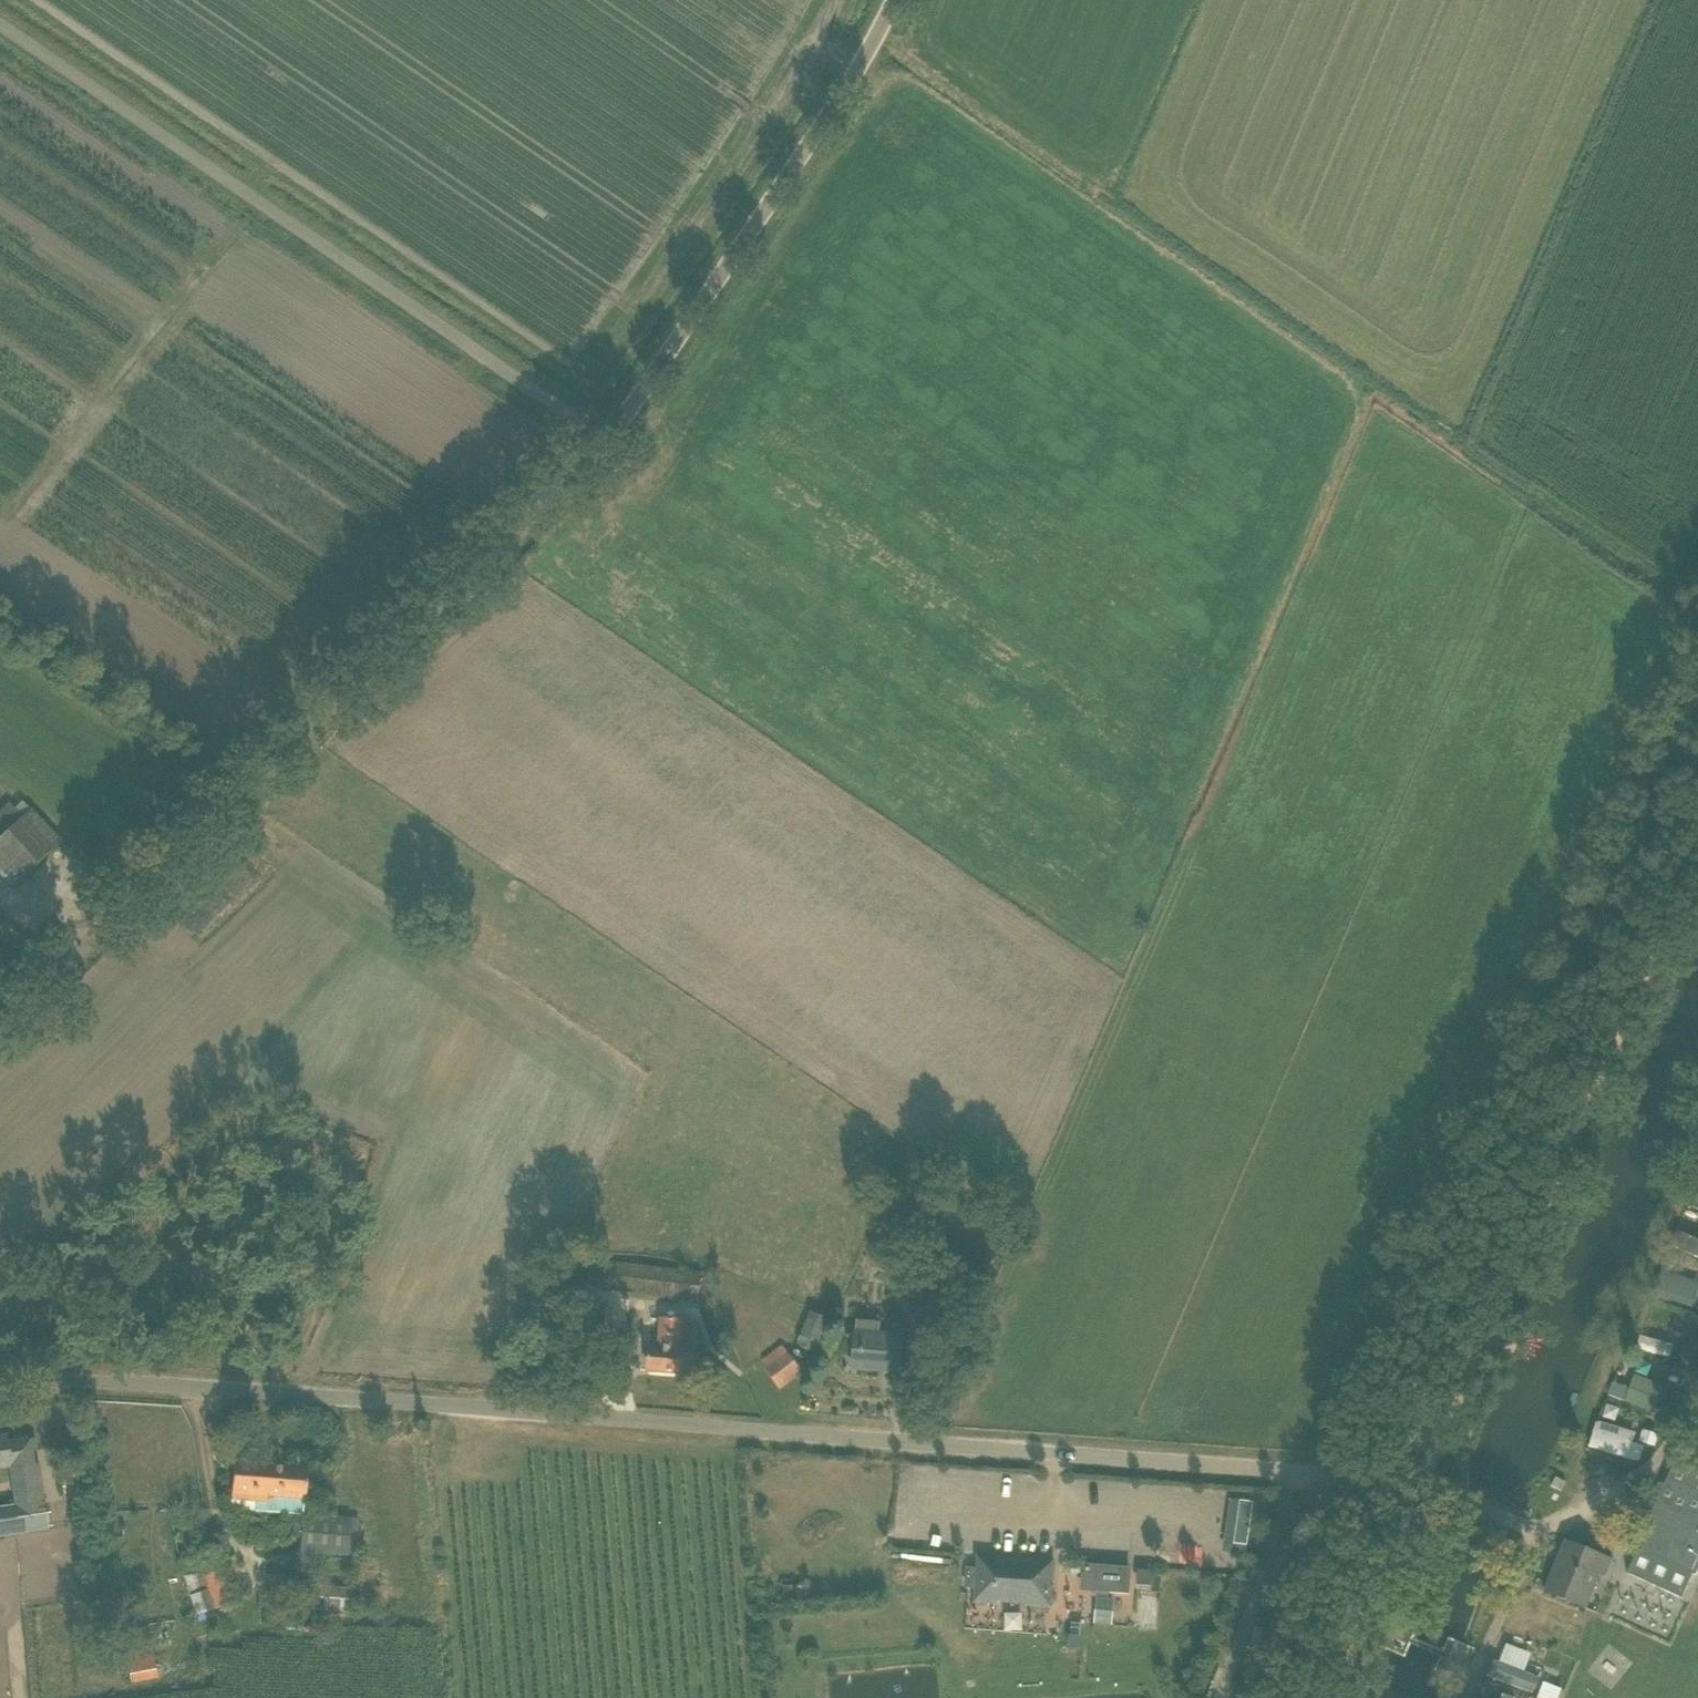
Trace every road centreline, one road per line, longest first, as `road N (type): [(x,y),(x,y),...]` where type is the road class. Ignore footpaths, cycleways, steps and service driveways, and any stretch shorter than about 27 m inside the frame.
road 1 (unclassified): [(1421,1489),(1353,1476),(254,1390),(0,1383)]
road 2 (unclassified): [(0,1044),(608,443)]
road 3 (unclassified): [(608,443),(0,19)]
road 4 (unclassified): [(608,443),(756,264),(827,165),(918,0)]

